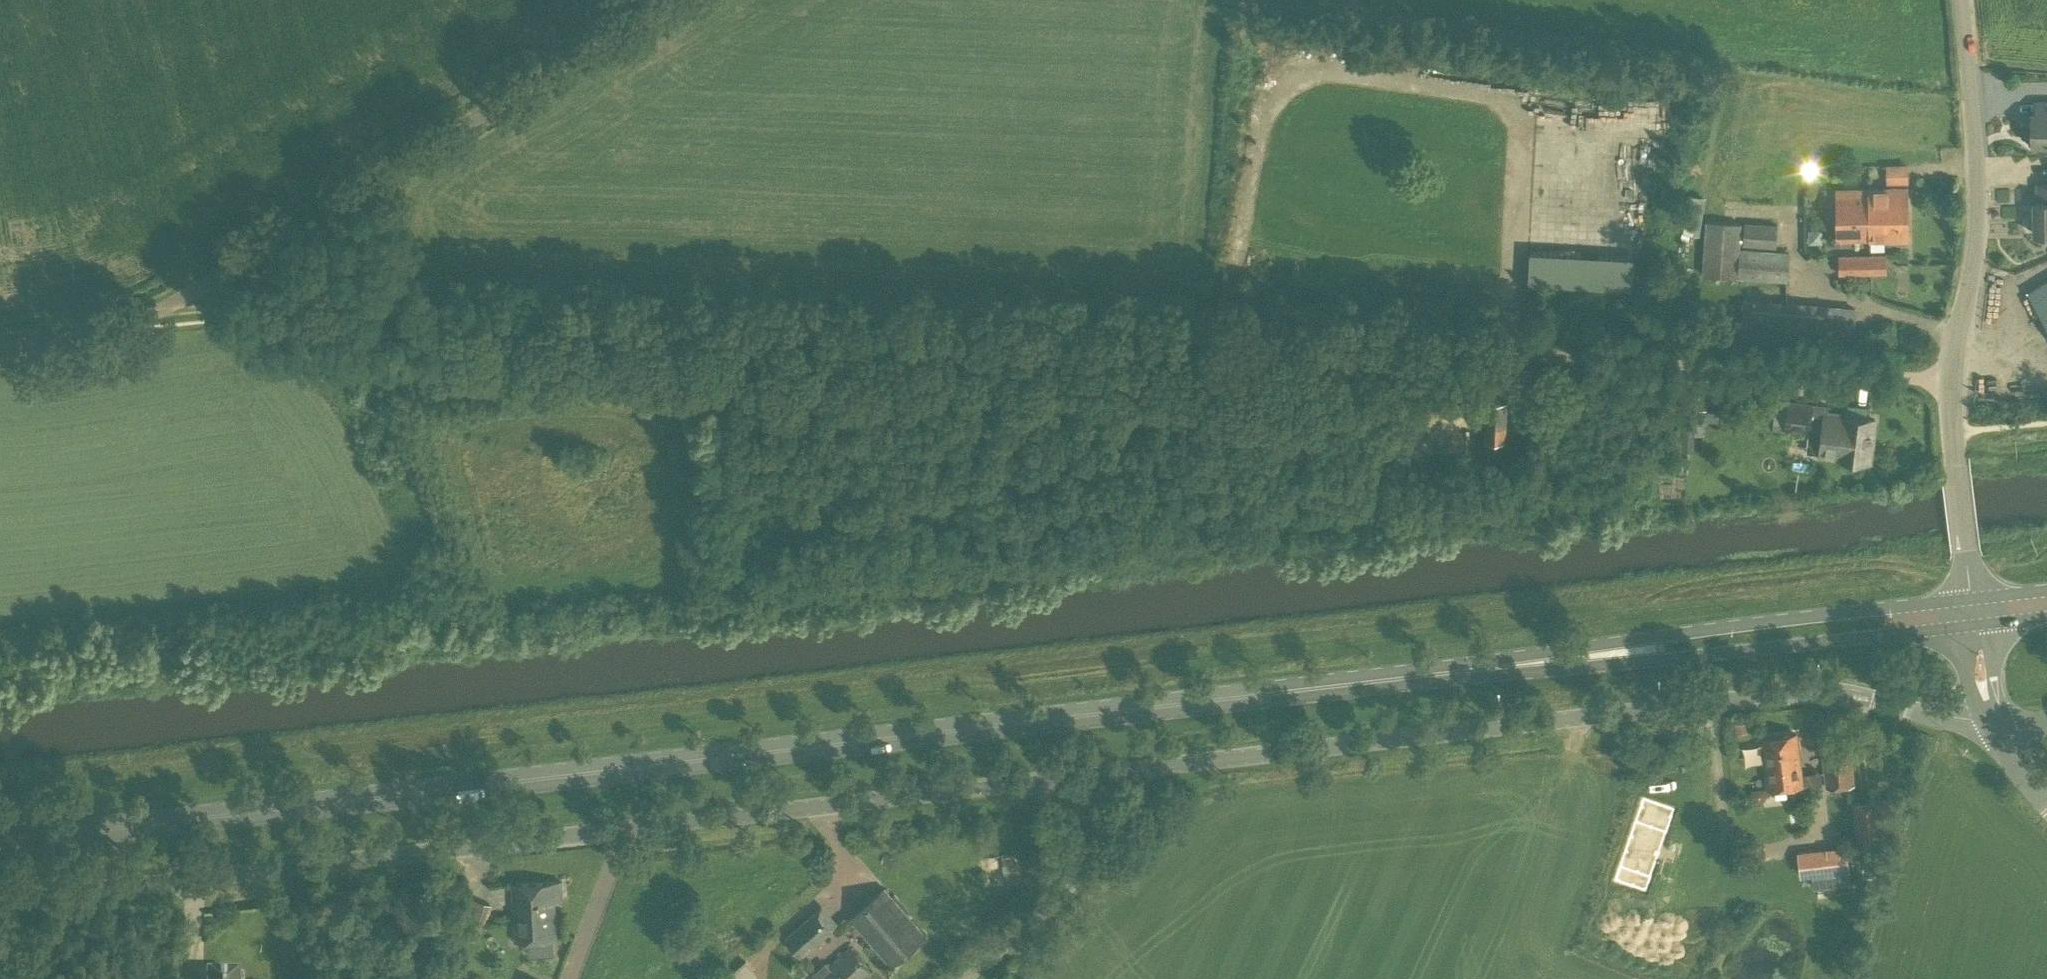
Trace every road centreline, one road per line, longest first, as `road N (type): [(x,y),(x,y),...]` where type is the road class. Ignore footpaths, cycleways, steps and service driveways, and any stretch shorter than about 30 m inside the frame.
road 1 (primary): [(1973,612),(0,845)]
road 2 (track): [(1354,351),(163,305)]
road 3 (unclassified): [(1075,780),(0,898)]
road 4 (unclassified): [(1988,709),(1945,718),(1850,694),(1785,697),(1075,780)]
road 5 (unclassified): [(0,344),(116,326),(195,289),(654,0)]
road 6 (unclassified): [(1950,382),(1354,351)]
road 7 (unclassified): [(1950,382),(1977,224),(1962,0)]
road 8 (unclassified): [(960,978),(1065,886),(1078,817),(1075,780)]
road 9 (unclassified): [(1973,612),(1950,382)]

